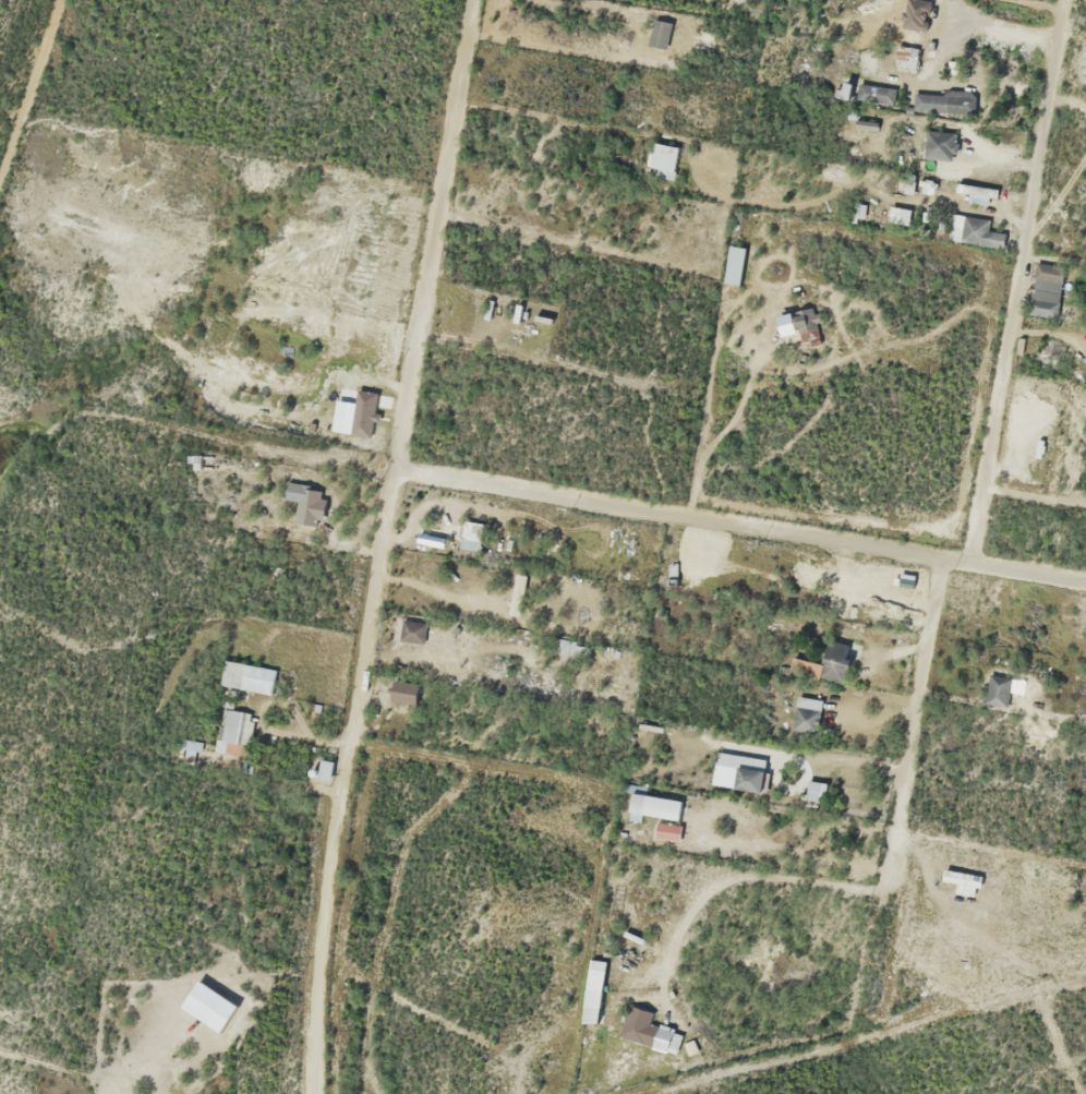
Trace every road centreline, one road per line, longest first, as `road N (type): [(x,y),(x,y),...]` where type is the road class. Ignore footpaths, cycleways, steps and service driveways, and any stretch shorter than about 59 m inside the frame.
road 1 (residential): [(343,759),(471,0)]
road 2 (residential): [(1085,582),(395,470)]
road 3 (residential): [(967,562),(1058,0)]
road 4 (residential): [(941,557),(891,870)]

